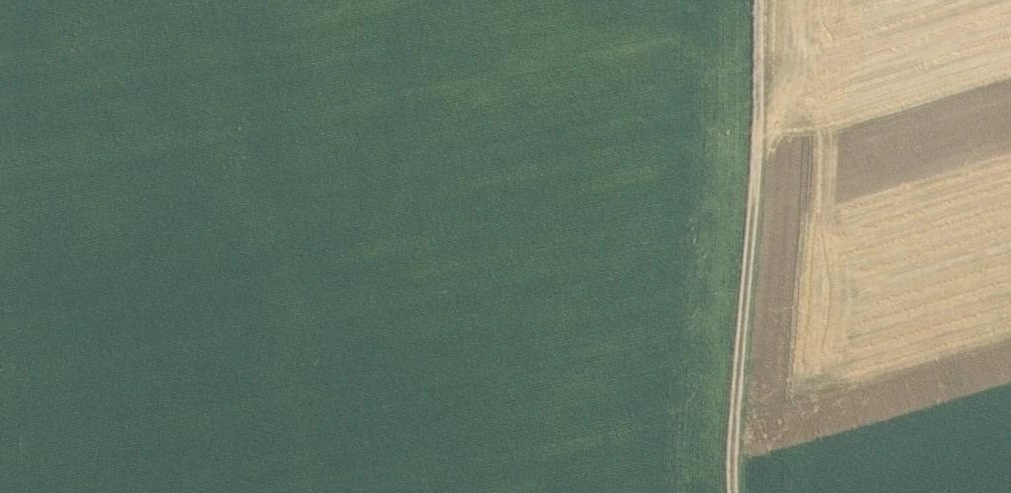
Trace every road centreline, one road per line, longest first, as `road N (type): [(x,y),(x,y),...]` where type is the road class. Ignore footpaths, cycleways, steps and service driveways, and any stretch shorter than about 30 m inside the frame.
road 1 (track): [(733,492),(754,0)]

